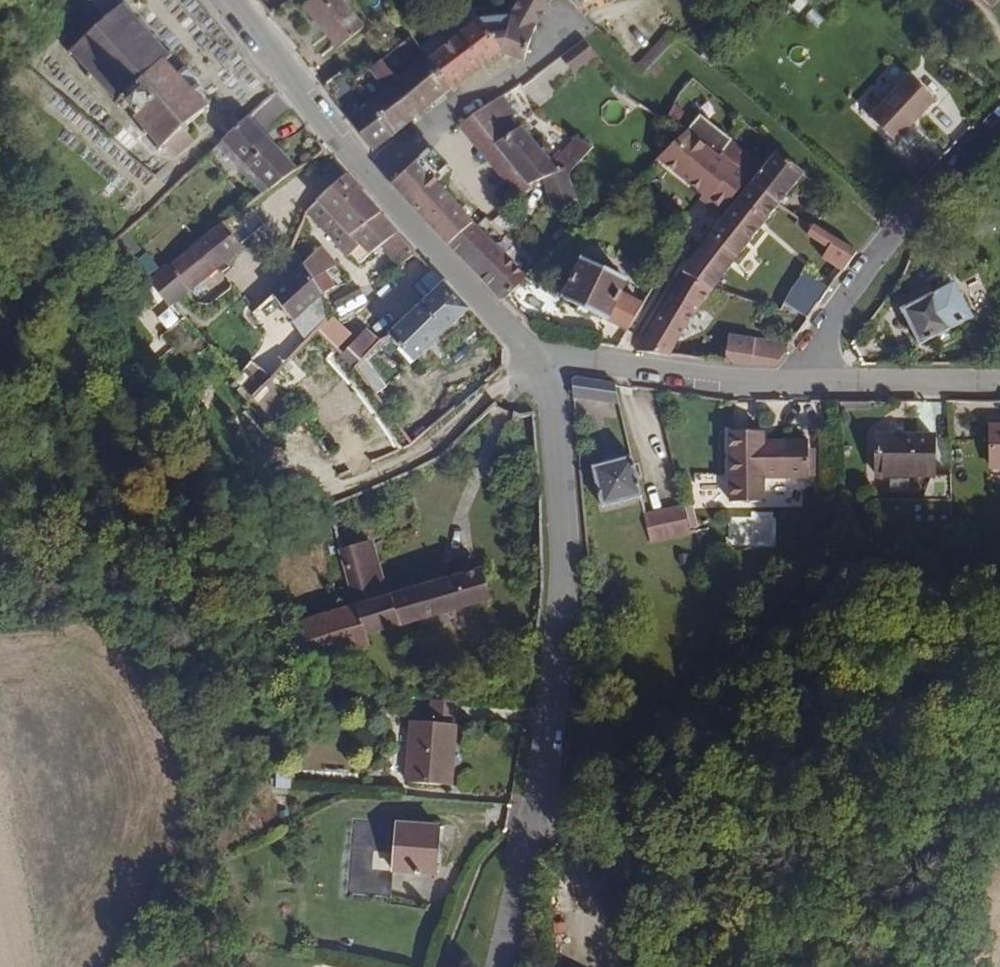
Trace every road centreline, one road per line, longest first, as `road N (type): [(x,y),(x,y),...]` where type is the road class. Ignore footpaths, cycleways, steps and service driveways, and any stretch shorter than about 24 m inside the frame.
road 1 (tertiary): [(501,966),(540,791),(566,577),(555,399),(540,363)]
road 2 (tertiary): [(540,363),(228,0)]
road 3 (residential): [(818,382),(823,337),(839,308),(999,122)]
road 4 (residential): [(540,363),(562,355),(818,382)]
road 5 (residential): [(999,382),(818,382)]

